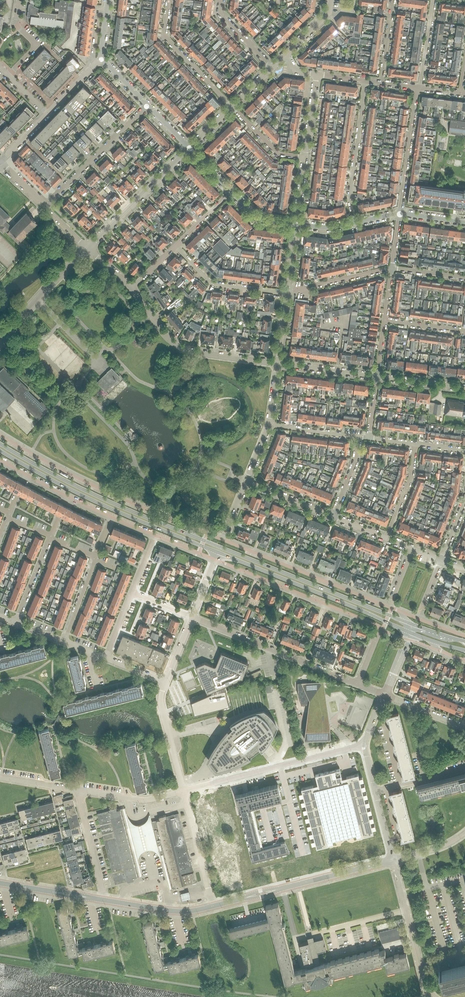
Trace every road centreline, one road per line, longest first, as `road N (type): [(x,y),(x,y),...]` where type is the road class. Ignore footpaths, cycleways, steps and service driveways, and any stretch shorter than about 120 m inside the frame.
road 1 (primary): [(0,451),(218,552)]
road 2 (primary): [(409,623),(196,537)]
road 3 (primary): [(196,537),(0,444)]
road 4 (primary): [(218,552),(410,633)]
road 5 (residential): [(186,525),(0,435)]
road 6 (residential): [(399,611),(223,540)]
road 7 (residential): [(365,745),(184,791)]
road 8 (residential): [(358,684),(192,617)]
road 9 (residential): [(215,560),(380,629)]
road 10 (residential): [(278,363),(179,346),(132,288)]
road 11 (residential): [(45,206),(148,105)]
road 12 (residential): [(355,223),(350,197),(366,81)]
road 13 (residential): [(88,248),(190,148)]
road 14 (residential): [(15,622),(69,497)]
road 15 (residential): [(232,107),(164,36),(169,0)]
road 16 (residential): [(65,641),(111,517)]
road 17 (residential): [(0,342),(88,248)]
road 18 (residential): [(287,291),(213,283),(176,245)]
road 19 (residential): [(400,213),(417,88)]

